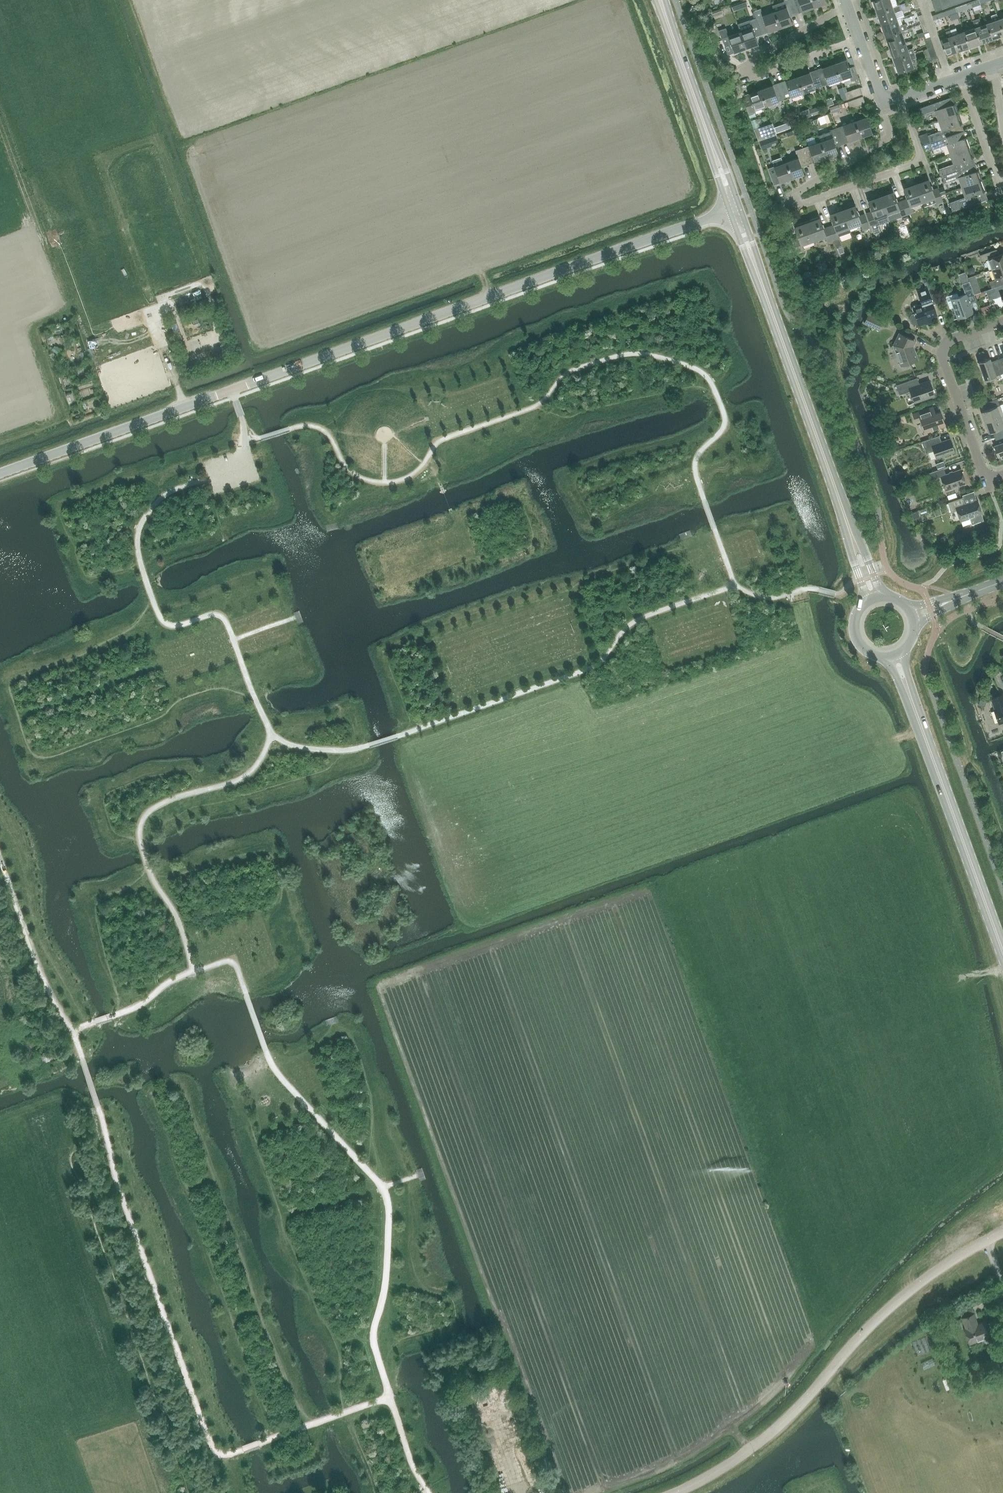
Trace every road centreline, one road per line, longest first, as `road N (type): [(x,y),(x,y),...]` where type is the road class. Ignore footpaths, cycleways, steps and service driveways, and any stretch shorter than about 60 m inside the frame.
road 1 (unclassified): [(0,473),(730,210)]
road 2 (unclassified): [(677,1492),(764,1439),(929,1275),(1002,1232)]
road 3 (residential): [(906,96),(922,160),(796,205),(793,196),(888,137),(875,96)]
road 4 (tertiary): [(851,535),(754,263)]
road 5 (tertiary): [(1002,952),(910,697)]
road 6 (residential): [(857,40),(747,78),(743,72),(846,7)]
road 7 (residential): [(1002,322),(942,350),(981,466),(1002,476)]
road 8 (tertiary): [(714,151),(664,10)]

